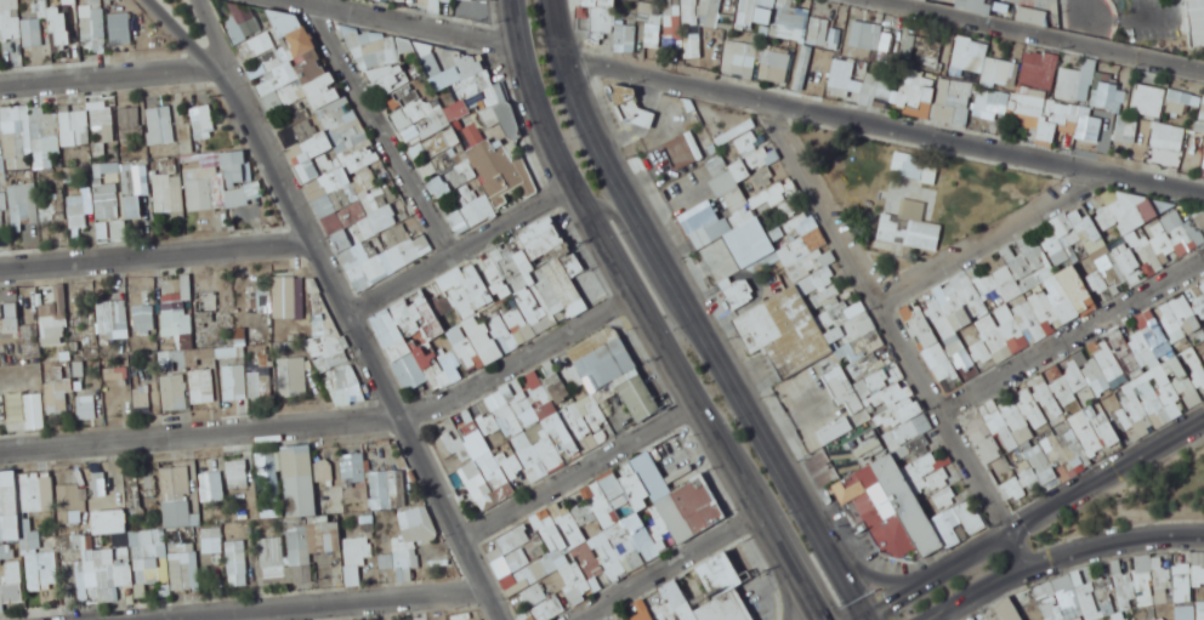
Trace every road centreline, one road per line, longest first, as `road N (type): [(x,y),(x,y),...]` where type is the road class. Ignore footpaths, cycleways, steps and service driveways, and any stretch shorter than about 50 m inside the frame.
road 1 (residential): [(503,619),(223,72),(150,0)]
road 2 (primary): [(875,619),(704,336),(587,123),(558,0)]
road 3 (primary): [(516,0),(519,42),(546,132),(824,619)]
road 4 (residential): [(1203,192),(566,53)]
road 5 (residential): [(761,96),(1032,567)]
road 6 (residential): [(402,421),(0,446)]
road 7 (residential): [(106,619),(488,587)]
road 8 (residential): [(880,0),(1203,70)]
road 9 (residential): [(0,266),(313,243)]
road 10 (residential): [(942,410),(1203,259)]
road 11 (residential): [(453,255),(309,5)]
road 12 (residential): [(464,540),(700,405)]
road 13 (residential): [(634,291),(402,421)]
road 14 (residential): [(878,297),(1104,172)]
road 15 (residential): [(574,187),(351,313)]
road 16 (residential): [(285,0),(519,42)]
road 17 (residential): [(1203,415),(1010,528)]
road 18 (residential): [(0,84),(223,72)]
road 19 (residential): [(579,619),(763,514)]
road 20 (primary): [(704,336),(674,317),(619,222),(574,187)]
road 21 (residential): [(1032,567),(1135,534),(1203,533)]
road 22 (residential): [(1010,528),(874,618)]

